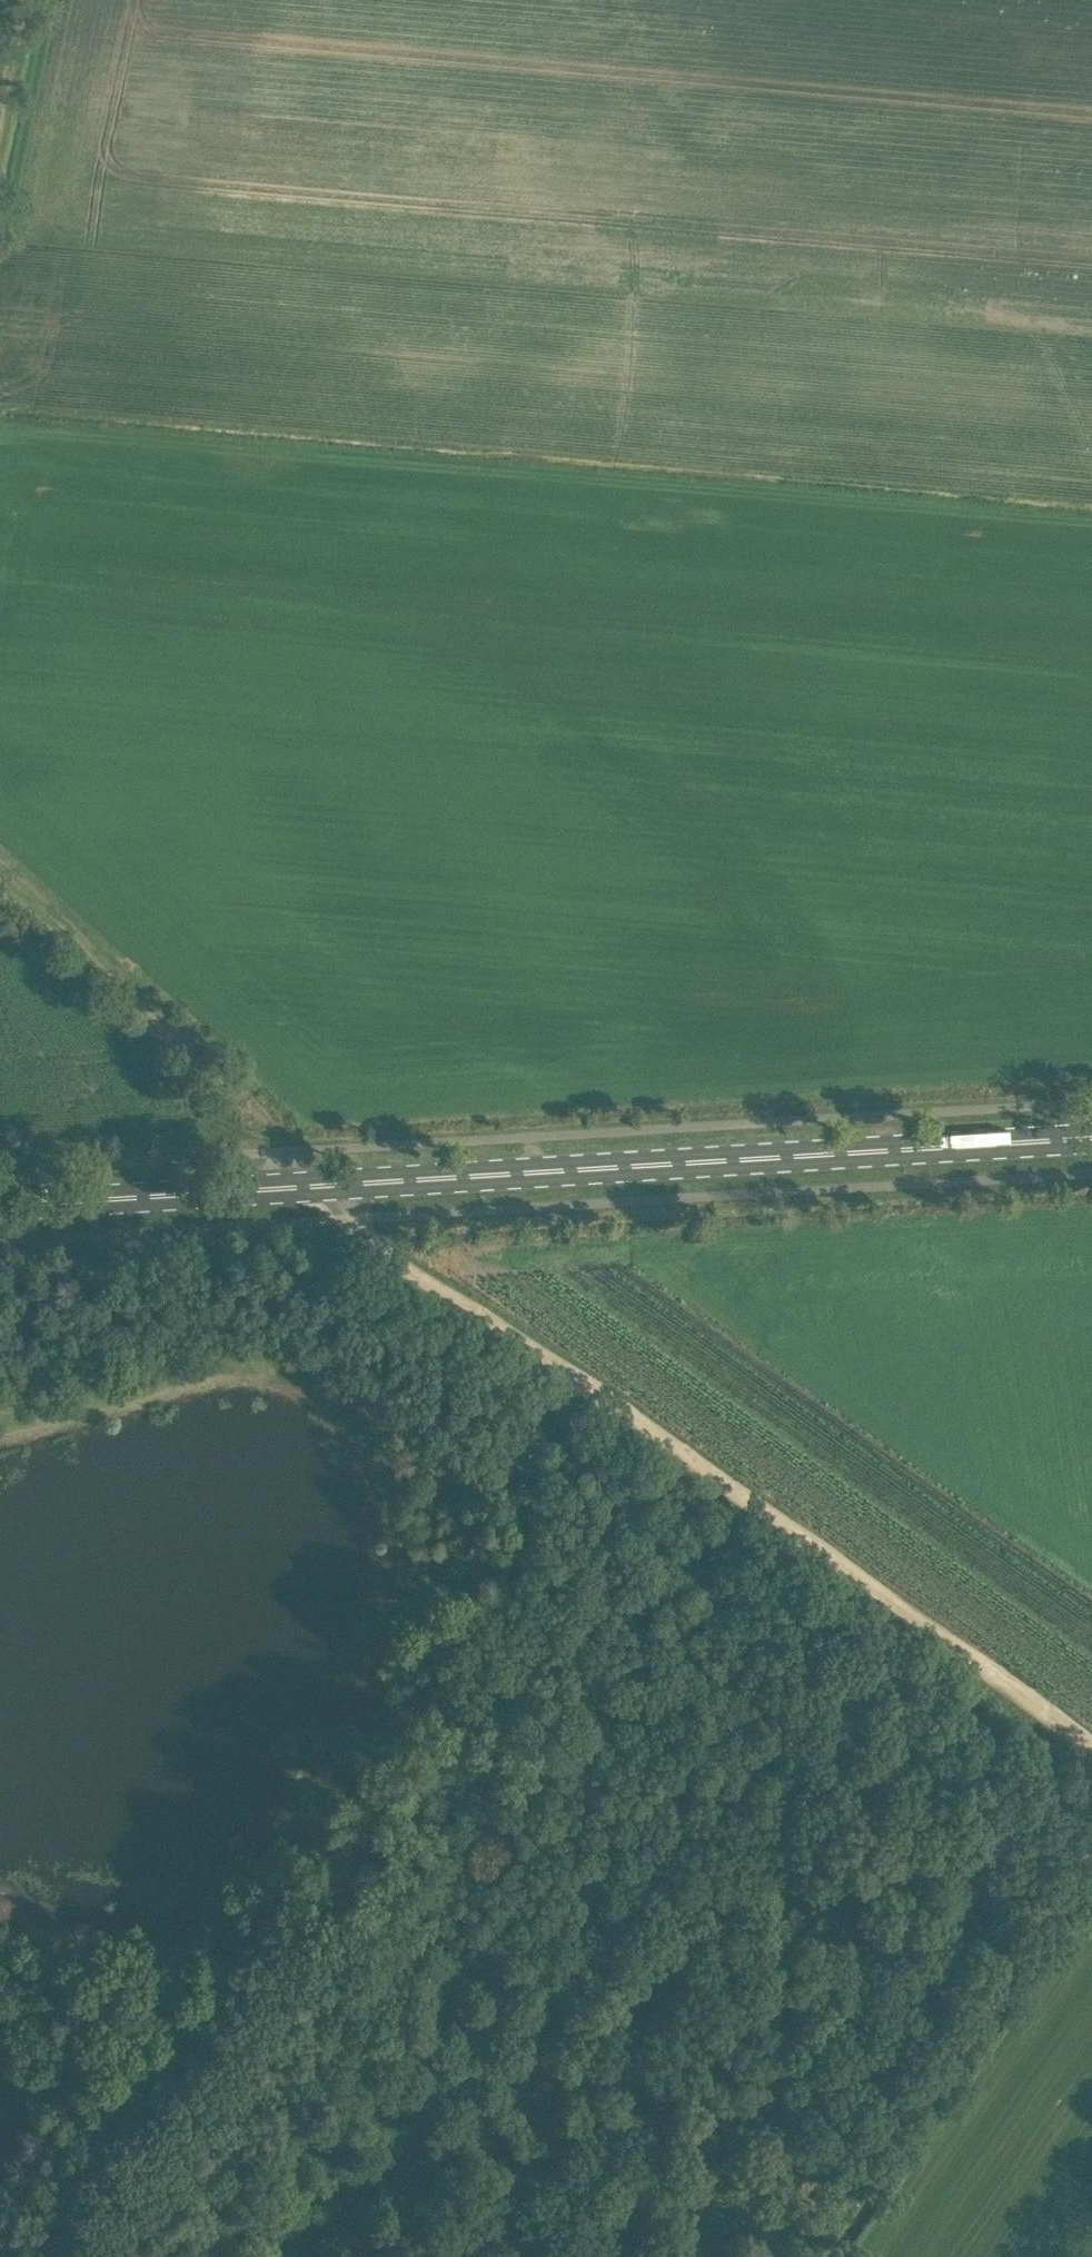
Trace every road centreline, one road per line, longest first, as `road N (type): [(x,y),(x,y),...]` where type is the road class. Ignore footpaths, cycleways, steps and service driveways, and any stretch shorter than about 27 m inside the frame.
road 1 (track): [(1091,1752),(409,1264),(360,1217)]
road 2 (primary): [(493,1180),(1091,1142)]
road 3 (track): [(360,1217),(255,1098),(0,862)]
road 4 (primary): [(493,1180),(0,1209)]

